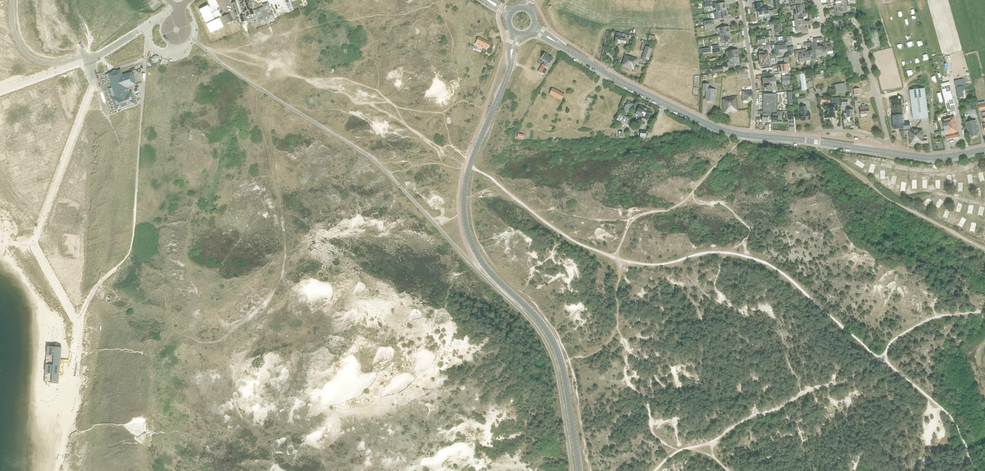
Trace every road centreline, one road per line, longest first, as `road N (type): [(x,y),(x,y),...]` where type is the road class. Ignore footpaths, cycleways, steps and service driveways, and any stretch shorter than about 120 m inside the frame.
road 1 (tertiary): [(579,470),(553,342),(484,265),(465,220),(469,167),(511,59)]
road 2 (tertiary): [(752,136),(712,126),(555,42)]
road 3 (track): [(984,249),(888,199),(815,145)]
road 4 (residential): [(887,137),(857,23),(824,25)]
road 5 (residential): [(753,127),(740,0)]

